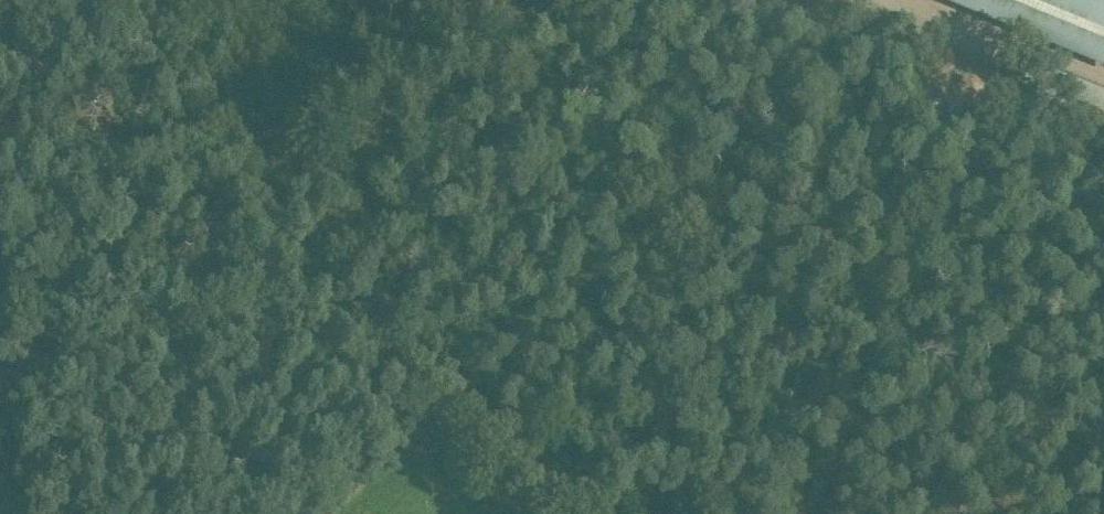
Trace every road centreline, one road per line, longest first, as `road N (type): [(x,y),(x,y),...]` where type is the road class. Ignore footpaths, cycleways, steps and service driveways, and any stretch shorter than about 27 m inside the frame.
road 1 (track): [(0,52),(73,94),(338,351),(490,454),(550,513)]
road 2 (track): [(963,513),(1025,509),(1103,446)]

